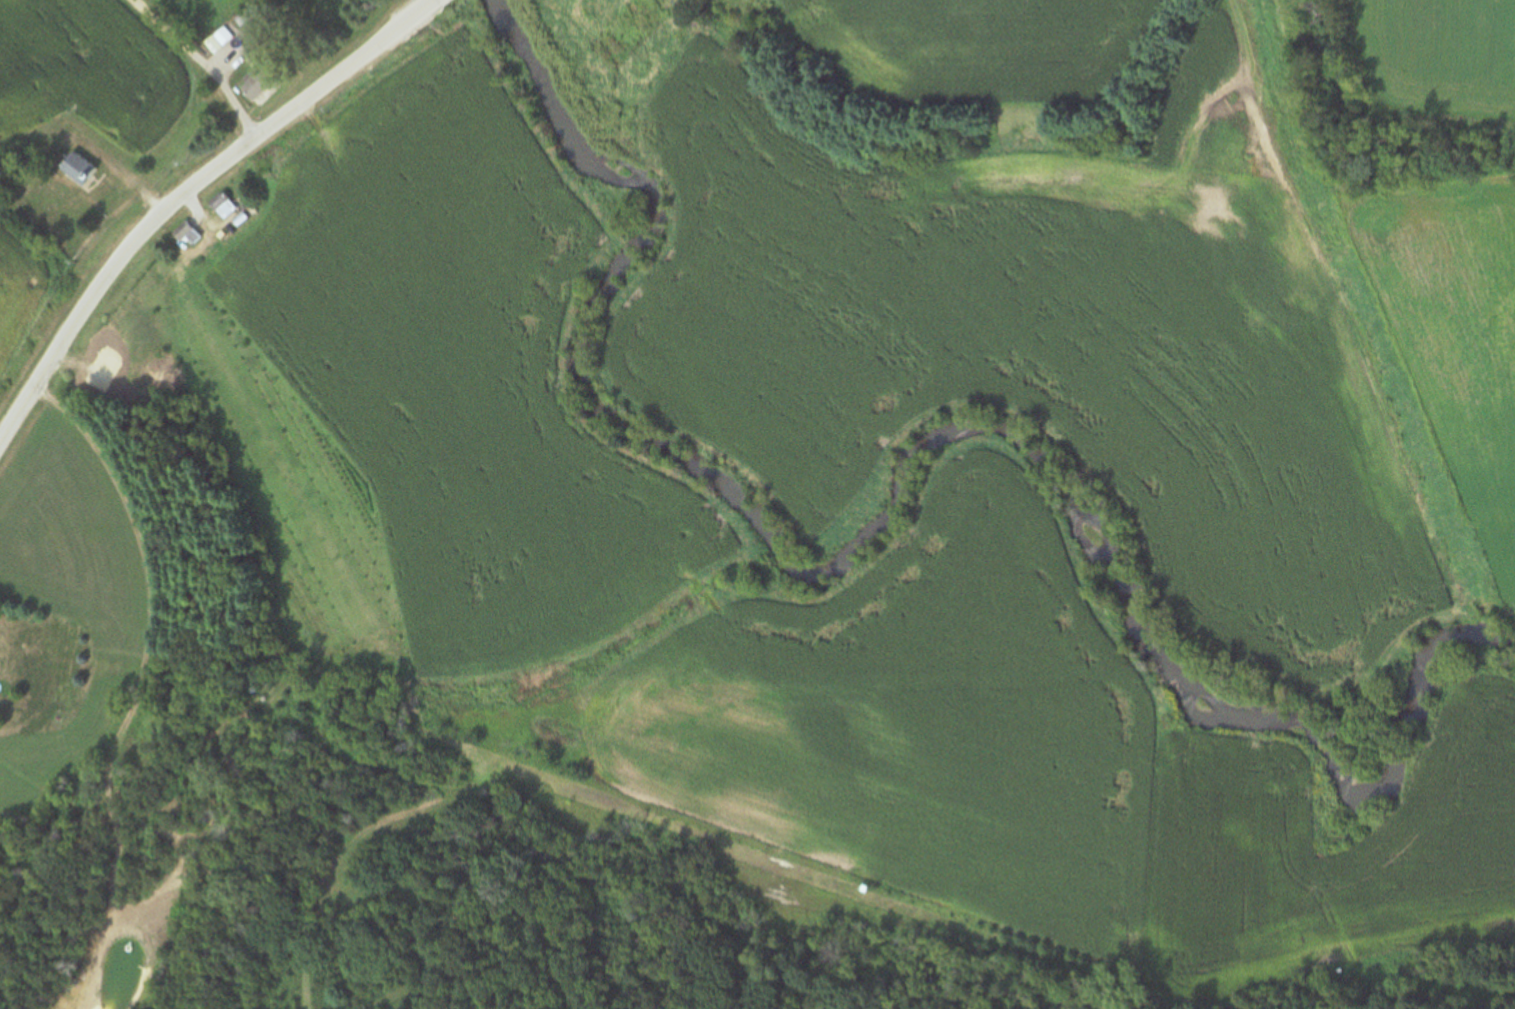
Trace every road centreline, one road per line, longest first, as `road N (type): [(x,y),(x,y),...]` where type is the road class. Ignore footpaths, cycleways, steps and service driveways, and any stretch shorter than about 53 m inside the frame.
road 1 (secondary): [(0,448),(139,240),(191,188),(429,0)]
road 2 (residential): [(272,126),(135,0)]

